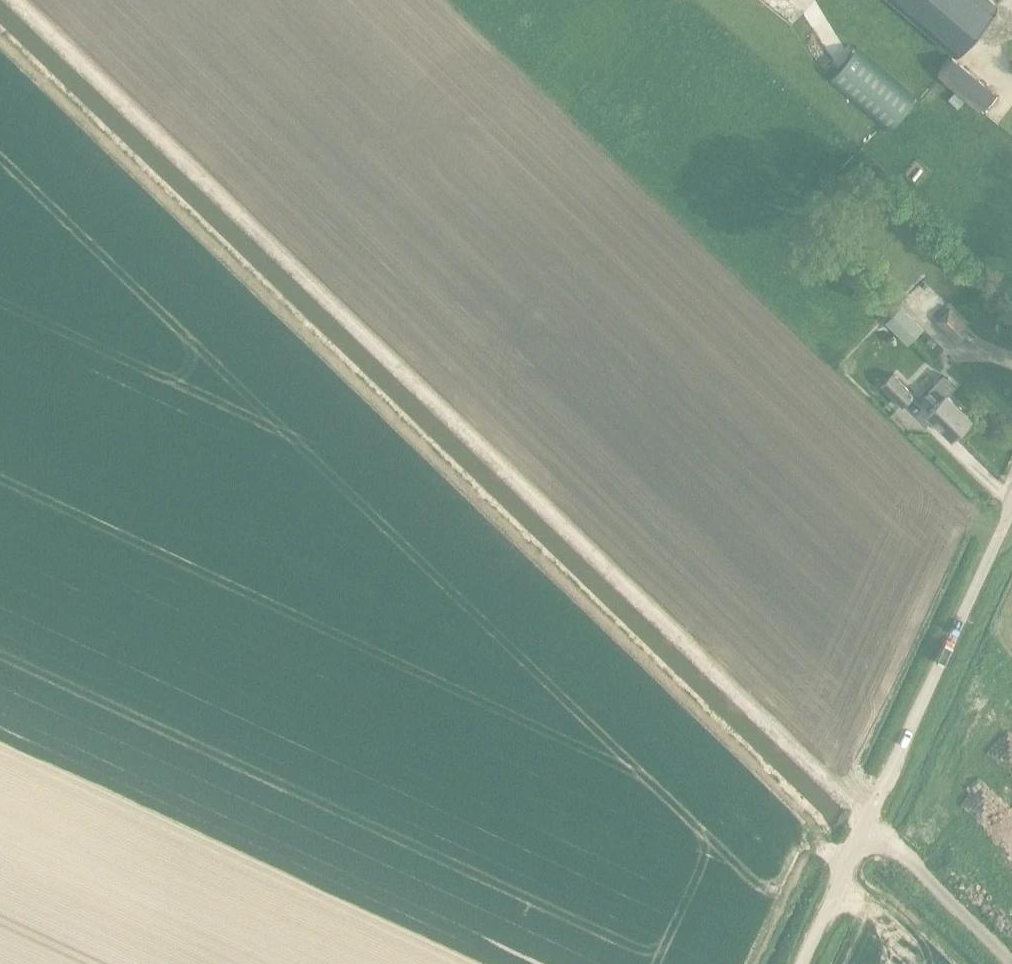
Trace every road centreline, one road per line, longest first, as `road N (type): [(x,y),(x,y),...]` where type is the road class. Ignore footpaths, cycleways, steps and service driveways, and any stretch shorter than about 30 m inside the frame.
road 1 (unclassified): [(804,963),(1011,504)]

